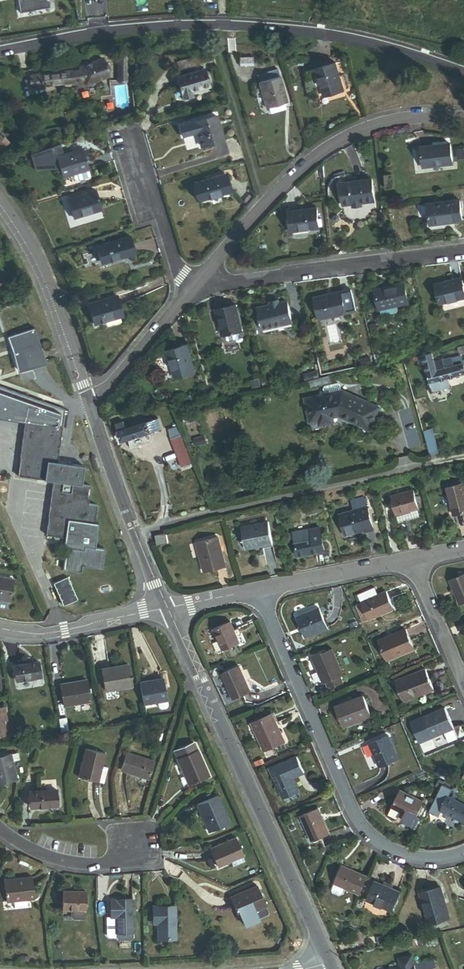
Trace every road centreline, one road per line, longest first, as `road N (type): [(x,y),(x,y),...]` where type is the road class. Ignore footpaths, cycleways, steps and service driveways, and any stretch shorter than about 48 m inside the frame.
road 1 (residential): [(463,74),(369,41),(270,27),(118,28),(0,49)]
road 2 (residential): [(167,608),(327,958)]
road 3 (residential): [(463,854),(411,859),(363,831),(259,592)]
road 4 (residential): [(188,292),(281,186),(359,128),(401,118),(463,118)]
road 5 (residential): [(136,533),(417,469)]
road 6 (residential): [(188,292),(463,252)]
road 7 (residential): [(0,208),(40,270),(89,404)]
road 8 (residential): [(0,629),(40,633),(167,608)]
road 9 (residential): [(188,292),(138,140)]
road 10 (residential): [(259,592),(410,561)]
road 11 (residential): [(140,848),(103,867),(60,863),(0,830)]
road 12 (residential): [(89,404),(188,292)]
road 13 (residential): [(89,404),(136,533)]
road 14 (residential): [(410,561),(463,676)]

